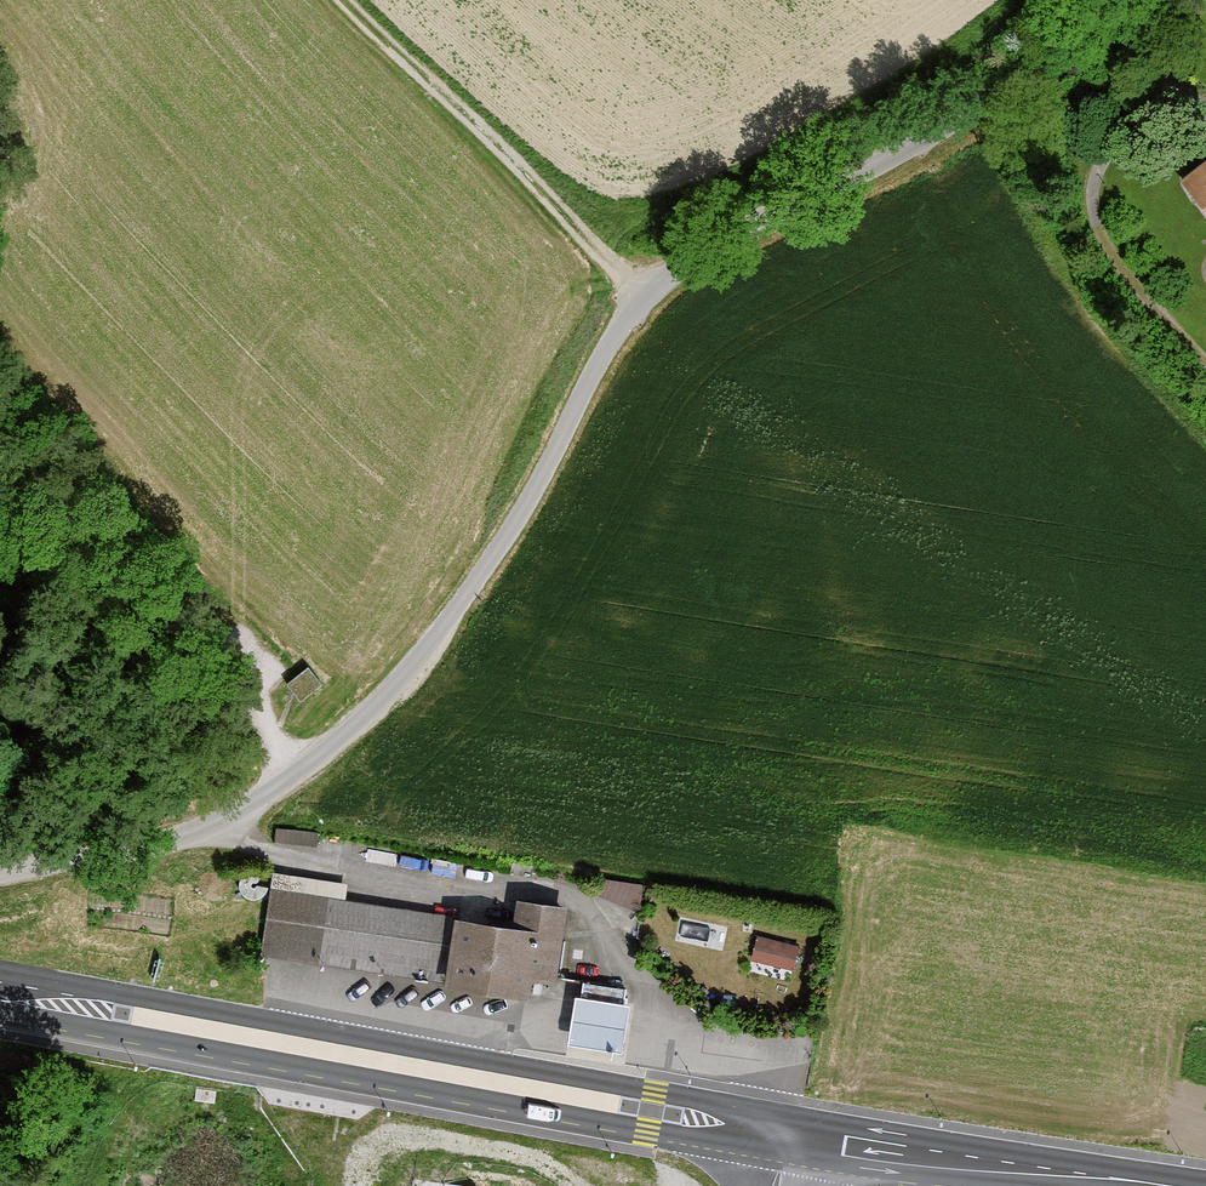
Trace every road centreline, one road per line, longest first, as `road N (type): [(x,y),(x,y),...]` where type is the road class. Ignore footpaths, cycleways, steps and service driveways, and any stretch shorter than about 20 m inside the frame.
road 1 (residential): [(1124,0),(991,99),(672,275),(602,357),(534,492),(457,609),(329,749),(275,788),(182,835),(0,875)]
road 2 (secondary): [(786,1127),(0,997)]
road 3 (track): [(305,766),(47,436),(0,361)]
road 4 (track): [(1205,359),(1125,272),(1098,223),(1098,171),(1177,92),(1121,3)]
road 5 (track): [(648,298),(345,0)]
road 6 (secondary): [(1192,1185),(786,1127)]

